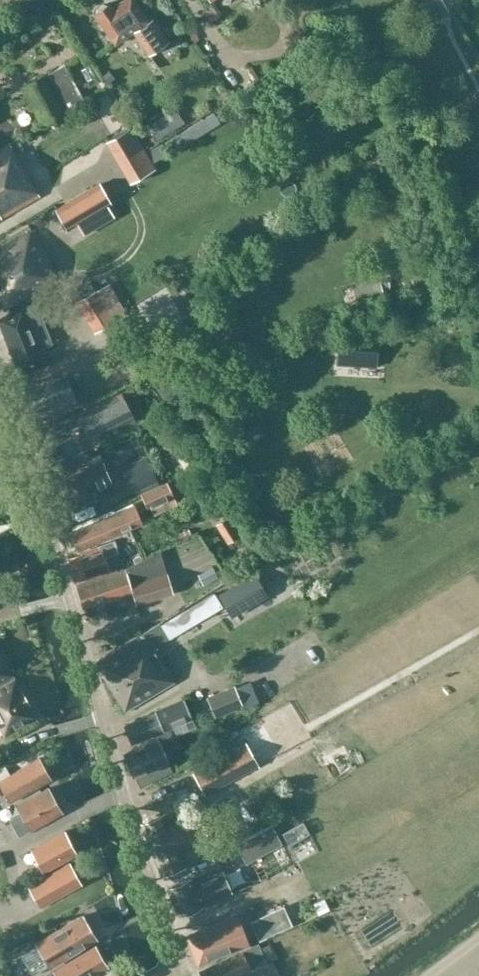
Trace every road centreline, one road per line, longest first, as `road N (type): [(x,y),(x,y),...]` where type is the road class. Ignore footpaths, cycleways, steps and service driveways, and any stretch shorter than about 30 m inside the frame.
road 1 (residential): [(0,354),(130,816),(181,963),(155,975)]

